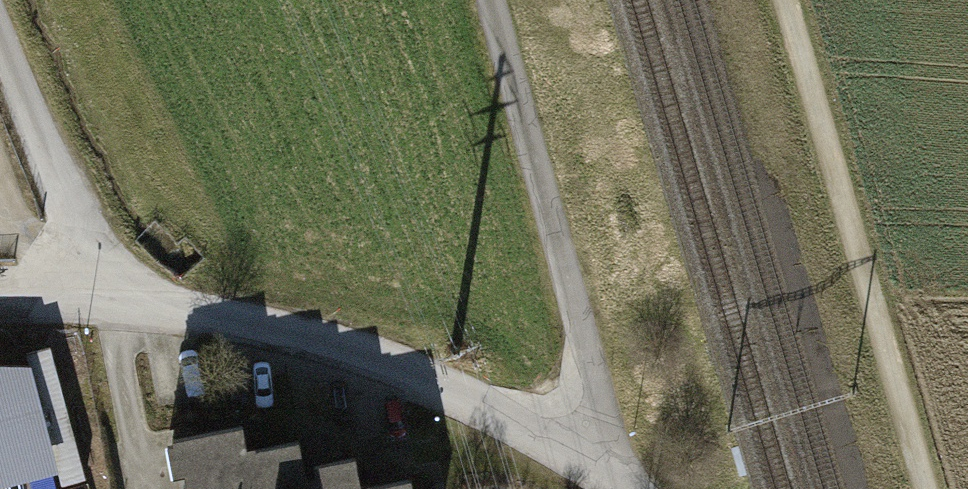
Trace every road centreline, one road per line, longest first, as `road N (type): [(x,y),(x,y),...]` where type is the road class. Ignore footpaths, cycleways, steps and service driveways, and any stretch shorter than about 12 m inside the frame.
road 1 (residential): [(636,488),(616,466),(395,371),(265,331),(79,302),(0,302)]
road 2 (track): [(931,488),(787,0)]
road 3 (track): [(79,302),(72,211),(0,37)]

